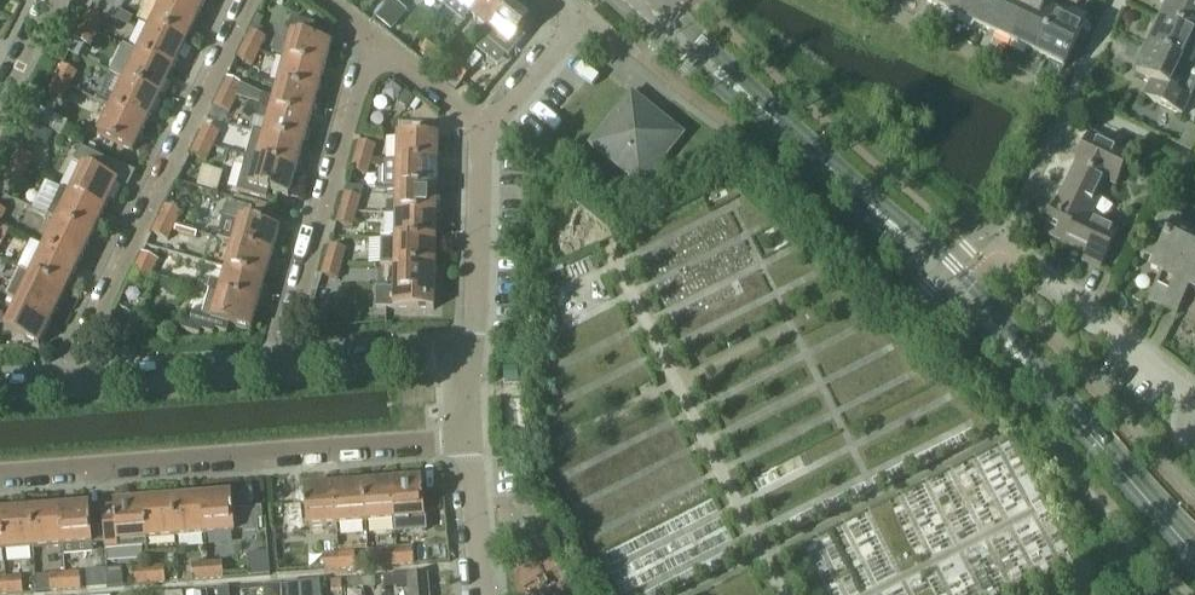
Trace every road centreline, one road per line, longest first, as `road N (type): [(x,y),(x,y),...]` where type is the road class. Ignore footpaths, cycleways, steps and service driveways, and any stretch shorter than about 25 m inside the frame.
road 1 (tertiary): [(1194,556),(955,288),(632,0)]
road 2 (residential): [(0,476),(474,444)]
road 3 (residential): [(253,0),(69,380)]
road 4 (residential): [(374,39),(283,364)]
road 5 (residential): [(485,132),(466,348)]
road 6 (residential): [(283,364),(69,380)]
road 7 (residential): [(1039,280),(1194,405)]
road 8 (residential): [(466,348),(283,364)]
road 9 (residential): [(566,0),(582,13),(485,132)]
road 10 (residential): [(485,594),(474,444)]
road 11 (residential): [(485,132),(374,39)]

